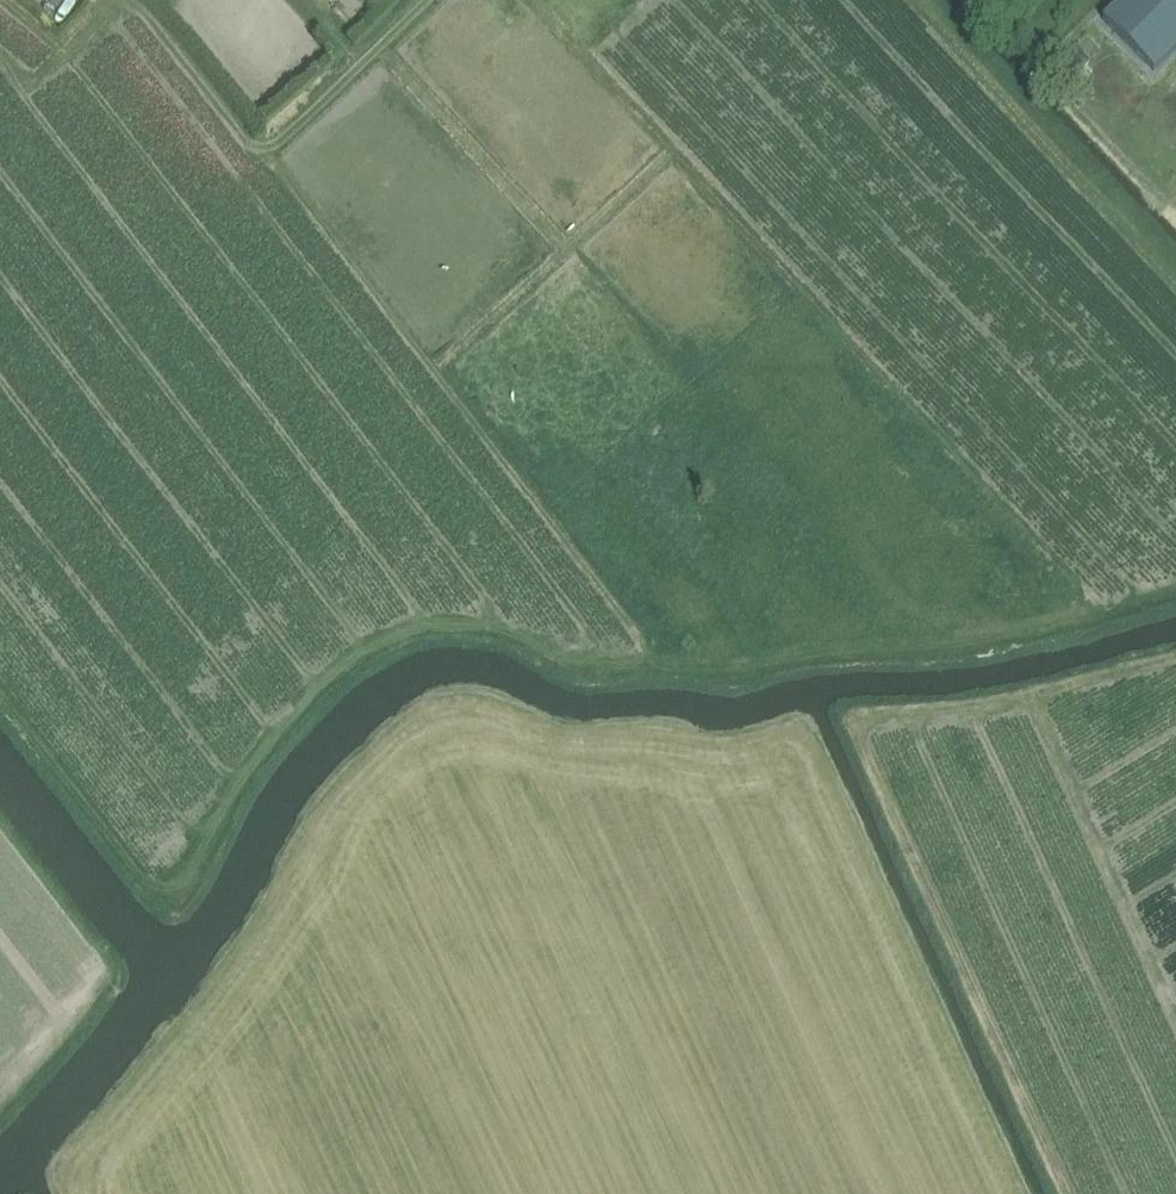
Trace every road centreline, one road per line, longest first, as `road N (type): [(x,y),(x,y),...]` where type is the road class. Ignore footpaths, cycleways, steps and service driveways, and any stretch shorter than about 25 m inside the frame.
road 1 (track): [(1175,661),(994,706),(858,721),(1070,1193)]

